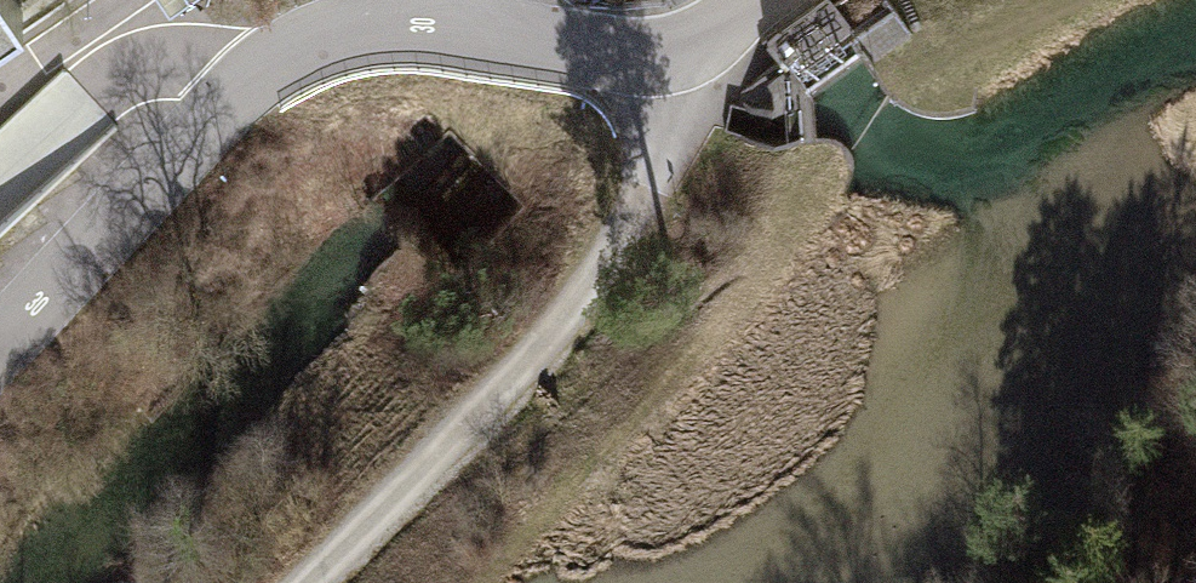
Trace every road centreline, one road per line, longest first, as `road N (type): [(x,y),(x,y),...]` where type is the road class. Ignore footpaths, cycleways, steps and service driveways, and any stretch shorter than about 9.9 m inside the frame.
road 1 (residential): [(750,0),(701,37),(669,49),(616,50),(423,24),(363,29),(301,48),(236,91),(0,344)]
road 2 (track): [(306,582),(593,281),(656,160),(672,100),(669,49)]

